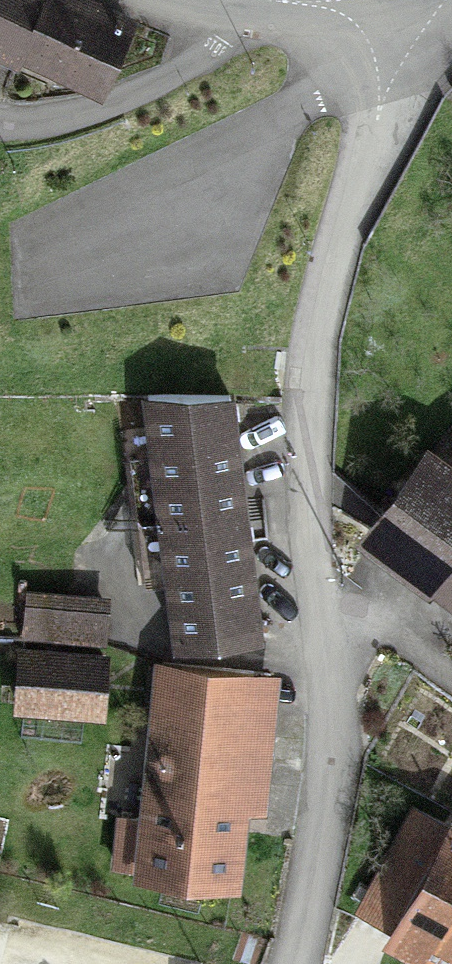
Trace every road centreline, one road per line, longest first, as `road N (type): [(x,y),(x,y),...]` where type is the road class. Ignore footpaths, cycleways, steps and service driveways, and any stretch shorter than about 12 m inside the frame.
road 1 (residential): [(292,963),(333,773),(312,347),(345,211),(398,93),(410,0)]
road 2 (residential): [(224,6),(194,63),(129,106),(35,132),(0,126)]

